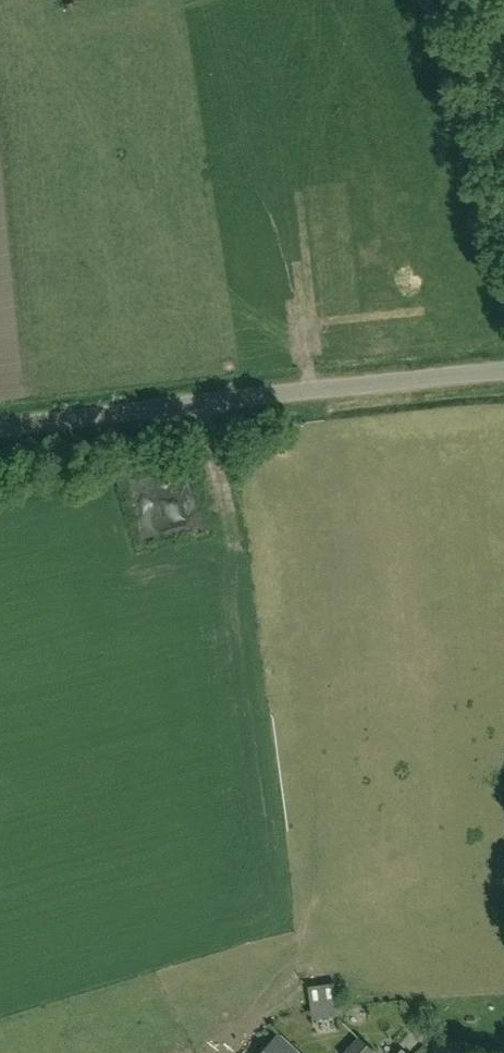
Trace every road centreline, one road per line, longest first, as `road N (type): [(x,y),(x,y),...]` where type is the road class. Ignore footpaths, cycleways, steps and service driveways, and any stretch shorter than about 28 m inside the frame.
road 1 (unclassified): [(0,428),(503,369)]

